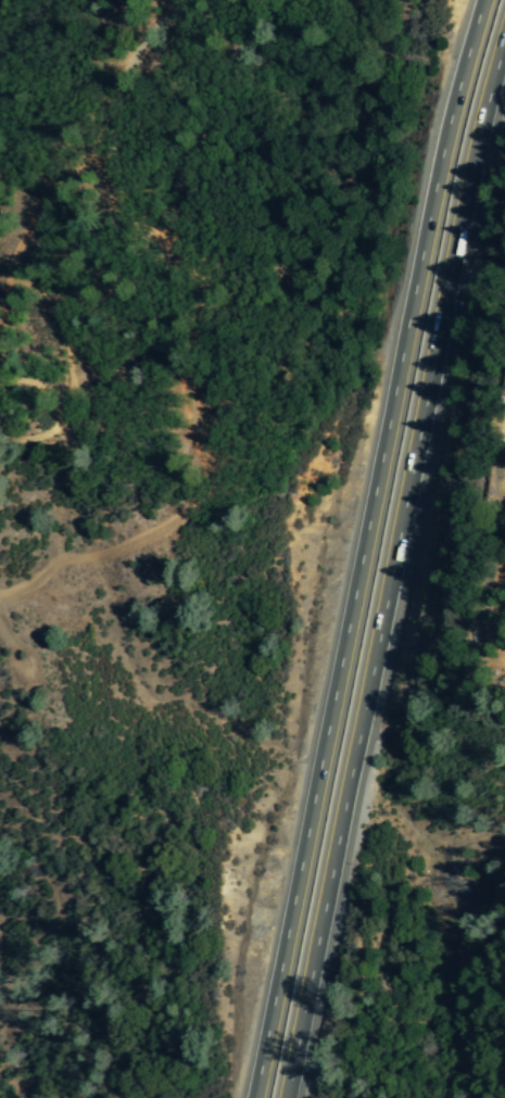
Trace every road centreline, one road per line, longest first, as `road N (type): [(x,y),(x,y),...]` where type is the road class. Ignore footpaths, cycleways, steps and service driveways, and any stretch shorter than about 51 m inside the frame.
road 1 (motorway): [(493,0),(397,420),(260,1097)]
road 2 (motorway): [(299,1097),(504,79)]

